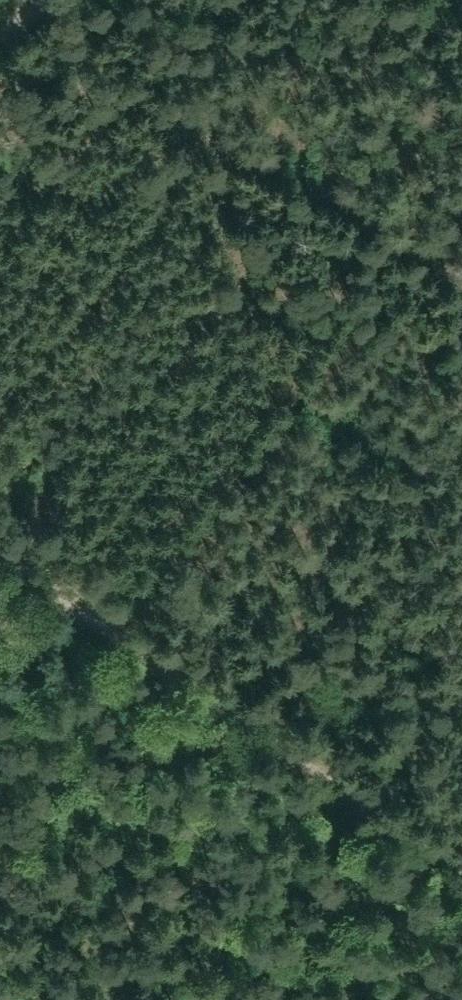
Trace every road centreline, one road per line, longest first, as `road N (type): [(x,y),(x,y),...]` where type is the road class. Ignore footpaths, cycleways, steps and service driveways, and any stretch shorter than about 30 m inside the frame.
road 1 (track): [(0,550),(461,863)]
road 2 (track): [(0,78),(50,80),(272,124),(461,276)]

